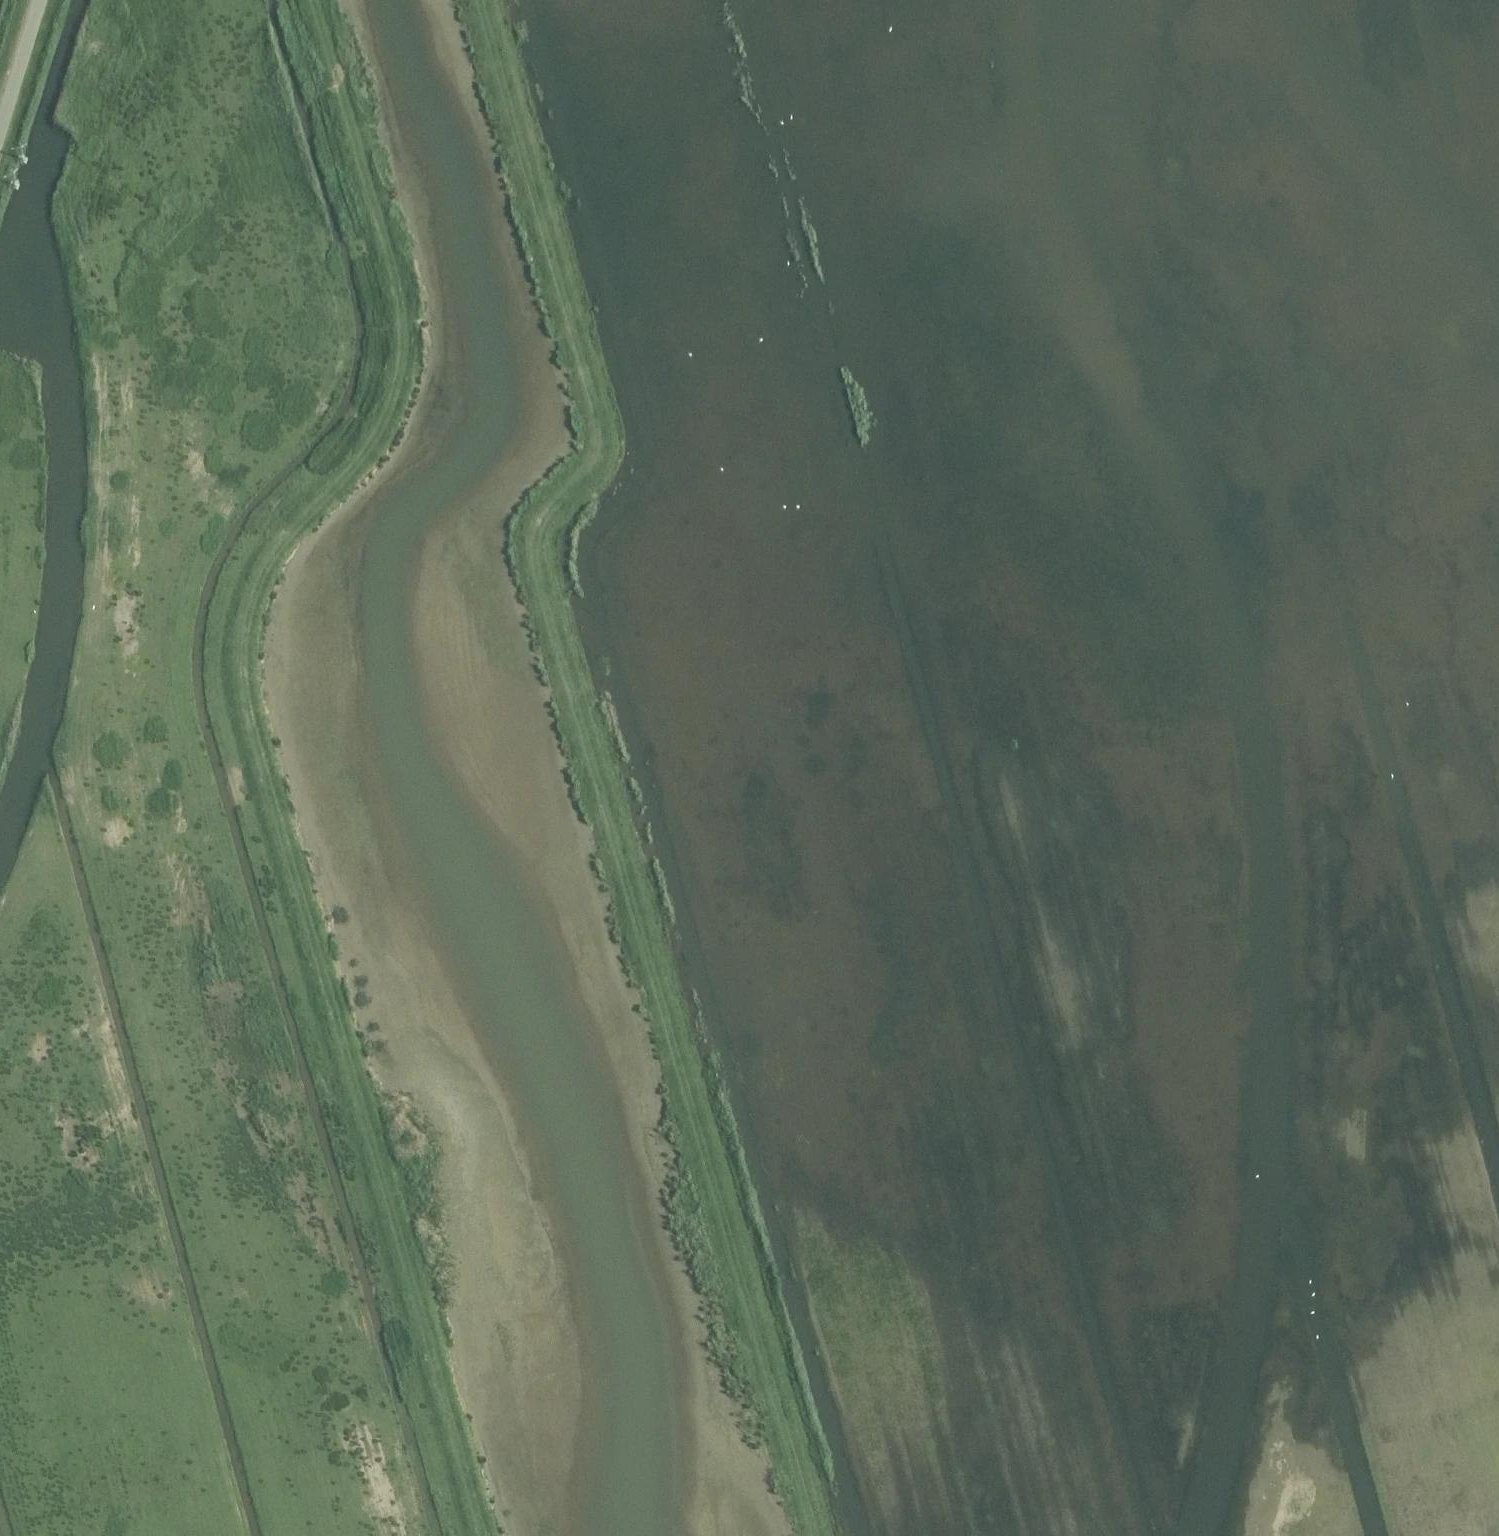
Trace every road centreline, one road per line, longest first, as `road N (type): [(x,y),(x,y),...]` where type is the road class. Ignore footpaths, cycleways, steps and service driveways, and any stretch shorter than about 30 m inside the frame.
road 1 (unclassified): [(0,115),(36,0)]

